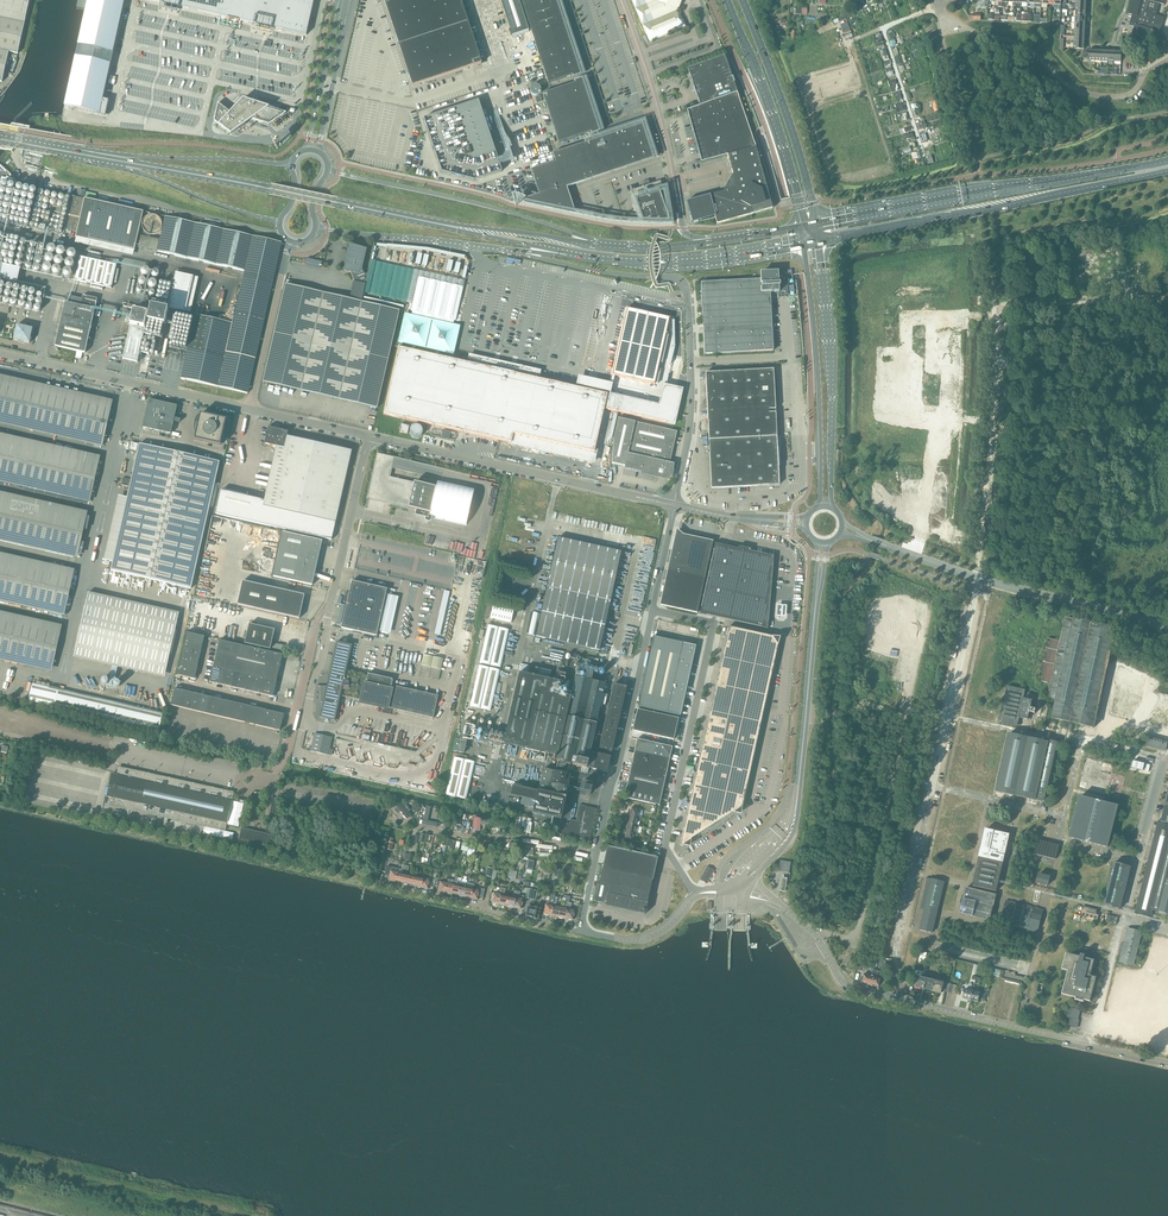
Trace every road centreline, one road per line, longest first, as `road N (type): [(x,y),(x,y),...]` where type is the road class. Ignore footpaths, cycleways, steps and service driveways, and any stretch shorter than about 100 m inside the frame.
road 1 (unclassified): [(1038,593),(1073,304),(1167,301)]
road 2 (unclassified): [(1085,1044),(847,987),(810,930),(759,888)]
road 3 (primary): [(1167,161),(814,224)]
road 4 (primary): [(817,242),(1167,171)]
road 5 (primary): [(450,226),(121,161)]
road 6 (unclassified): [(287,750),(369,437)]
road 7 (unclassified): [(675,505),(369,437)]
road 8 (unclassified): [(693,894),(665,845),(714,621)]
road 9 (primary): [(597,244),(494,209),(328,172)]
road 10 (secondary): [(830,506),(829,327),(817,242)]
road 11 (secondary): [(804,244),(817,346),(820,505)]
road 12 (unclassified): [(249,408),(0,353)]
road 13 (unclassified): [(598,853),(653,609)]
road 14 (primary): [(727,0),(786,158),(801,227)]
road 15 (primary): [(814,224),(780,99),(742,0)]
road 16 (primary): [(575,254),(686,263),(804,244)]
road 17 (residential): [(598,853),(376,817)]
road 18 (secondary): [(797,799),(819,579)]
road 19 (primary): [(315,232),(523,254)]
road 20 (residential): [(384,884),(580,930)]
road 21 (unclassified): [(675,505),(690,406),(688,306)]
road 22 (unclassified): [(523,254),(668,277),(686,289),(688,306)]
road 23 (unclassified): [(672,173),(621,0)]
road 24 (unclassified): [(289,241),(249,408)]
road 25 (primary): [(292,167),(121,161)]
road 26 (primary): [(121,161),(280,223)]
road 27 (track): [(882,832),(855,943),(810,930)]
road 28 (primary): [(597,244),(450,226)]
road 29 (unclassified): [(945,713),(1082,737)]
road 30 (unclassified): [(979,579),(945,713)]
road 31 (unclassified): [(1167,628),(1038,593)]
road 32 (unclassified): [(580,930),(643,938),(678,916),(693,894)]
road 33 (primary): [(450,226),(575,254)]
road 34 (unclassified): [(979,579),(862,537)]
road 35 (unclassified): [(369,437),(249,408)]
road 36 (primary): [(121,161),(0,138)]

